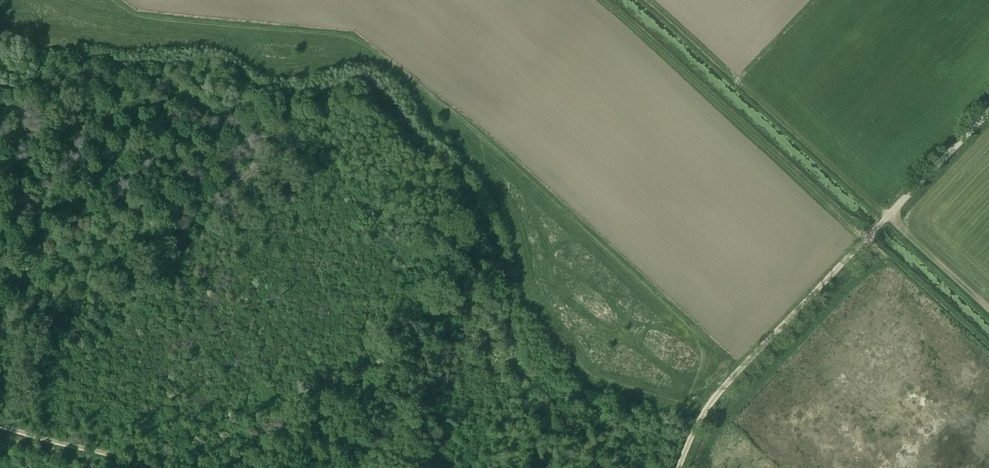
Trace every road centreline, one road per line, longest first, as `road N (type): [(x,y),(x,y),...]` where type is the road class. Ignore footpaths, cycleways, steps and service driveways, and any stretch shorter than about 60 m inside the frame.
road 1 (track): [(708,407),(693,401),(694,389),(724,356),(364,47),(338,35),(135,16),(106,0)]
road 2 (unclassified): [(679,467),(696,423),(725,384),(988,116)]
road 3 (track): [(612,0),(872,234)]
road 4 (unclassified): [(150,467),(0,425)]

